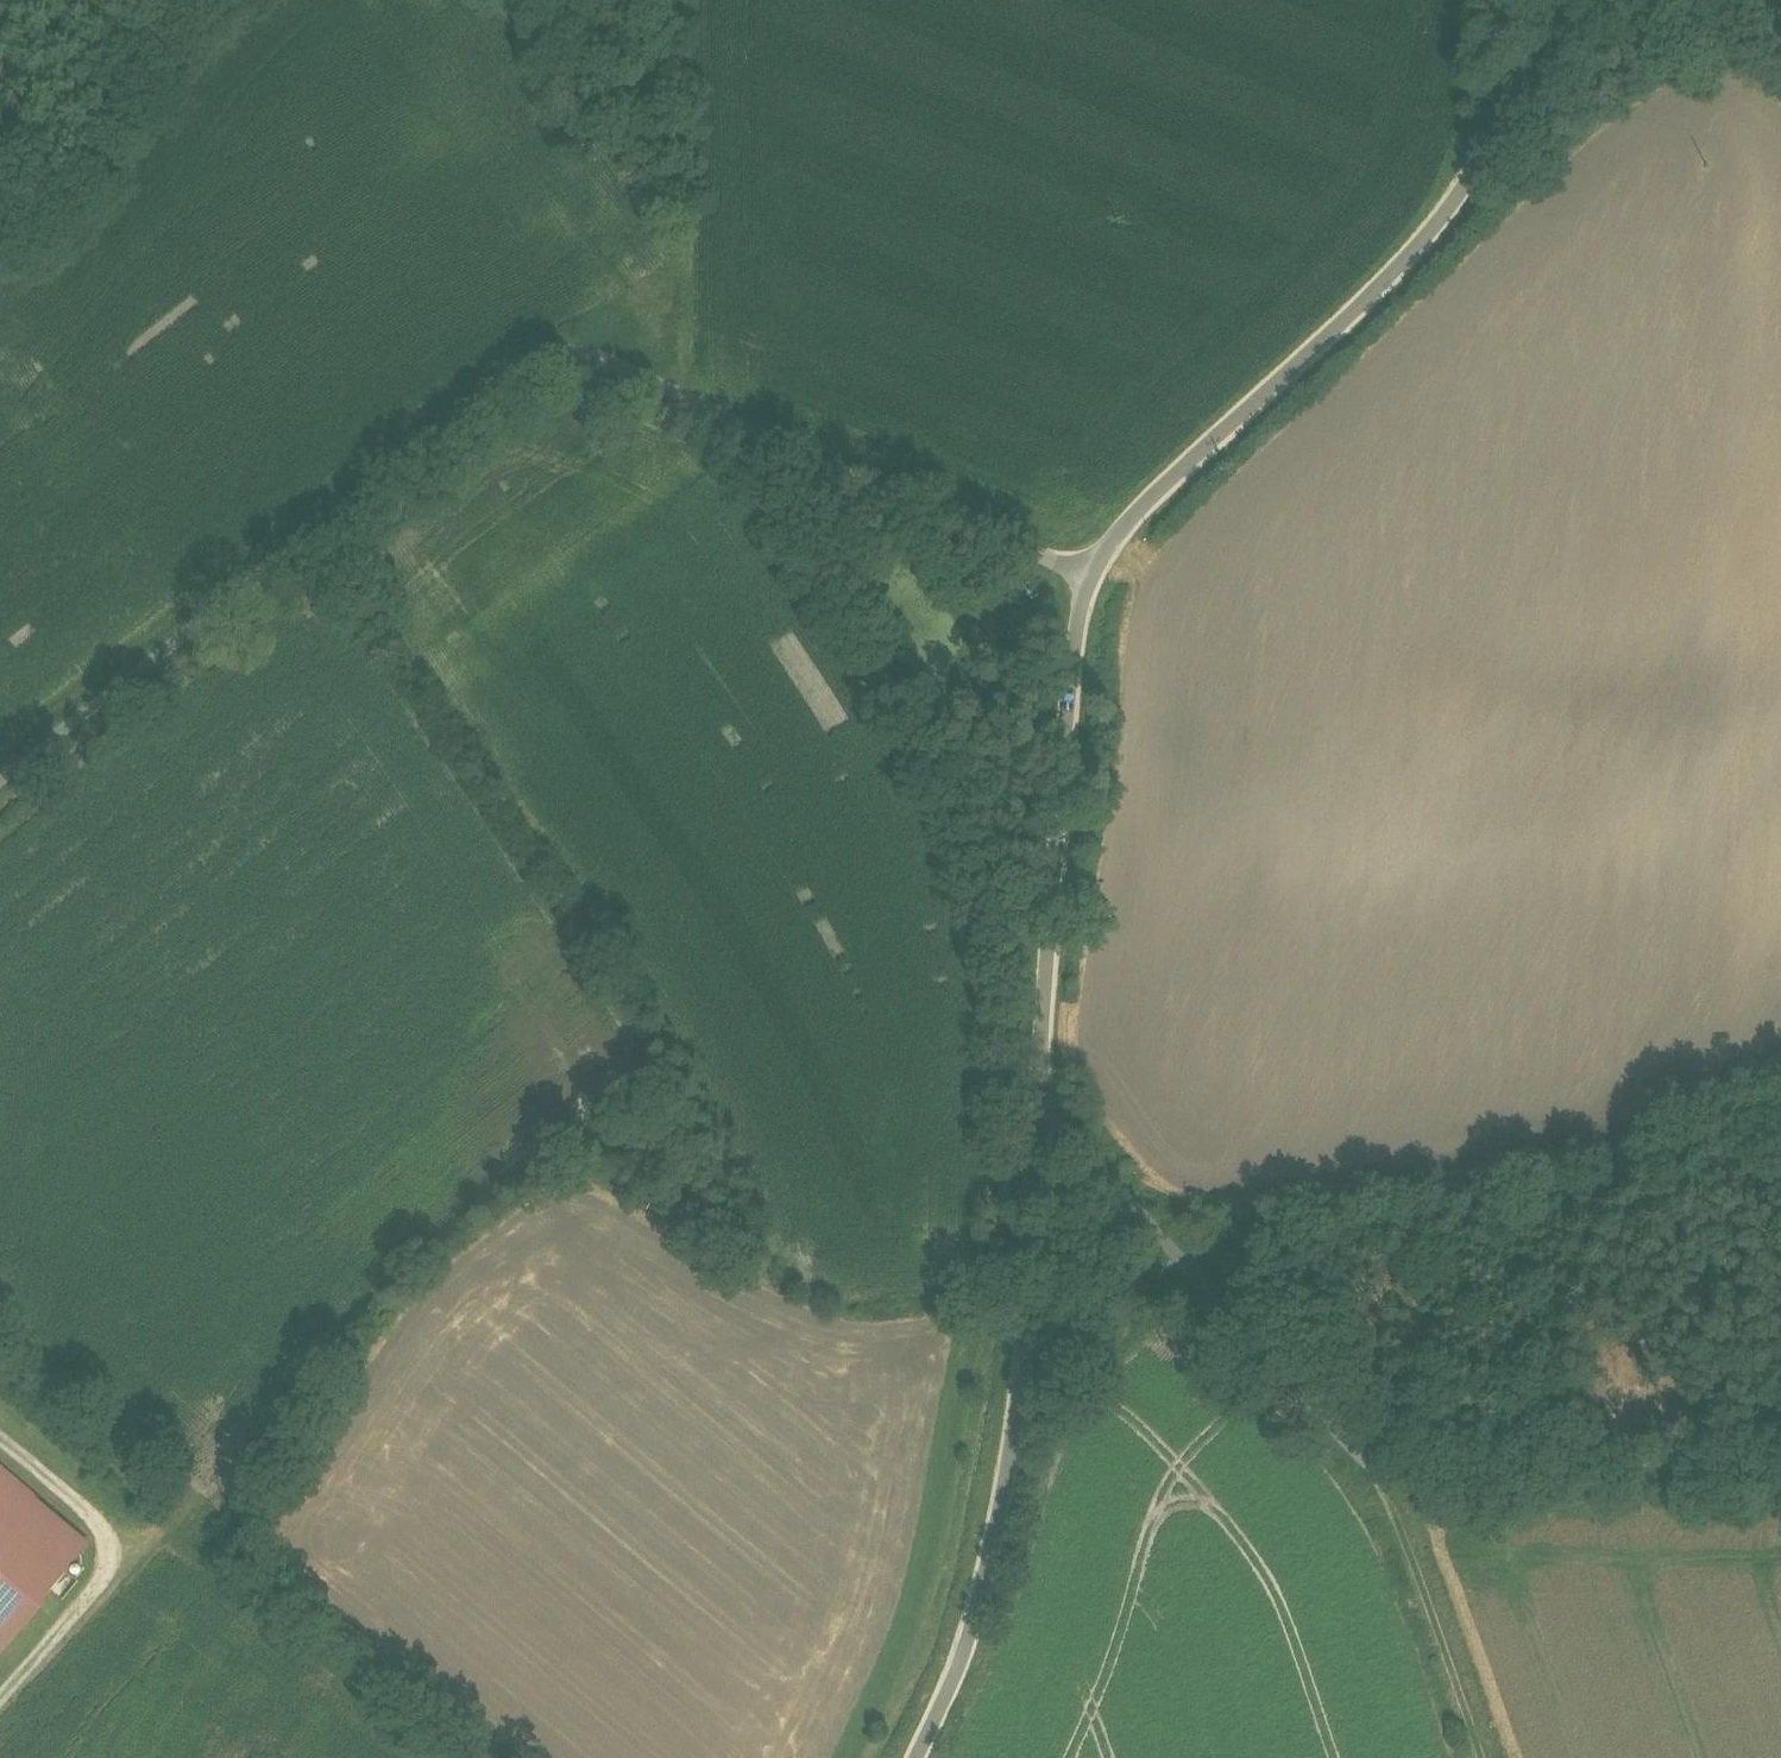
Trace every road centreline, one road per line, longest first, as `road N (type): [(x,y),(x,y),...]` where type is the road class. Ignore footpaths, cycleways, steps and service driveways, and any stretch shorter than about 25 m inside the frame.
road 1 (unclassified): [(0,790),(520,380),(571,364),(624,371),(1083,575)]
road 2 (unclassified): [(1576,0),(1465,193),(1406,265),(1083,575)]
road 3 (unclassified): [(1048,1106),(1005,1497),(961,1670),(918,1757)]
road 4 (unclassified): [(1083,575),(1047,955),(1048,1106)]
road 5 (unclassified): [(1377,1466),(1223,1280),(1124,1208),(1048,1106)]
road 6 (track): [(1478,1757),(1377,1466)]

